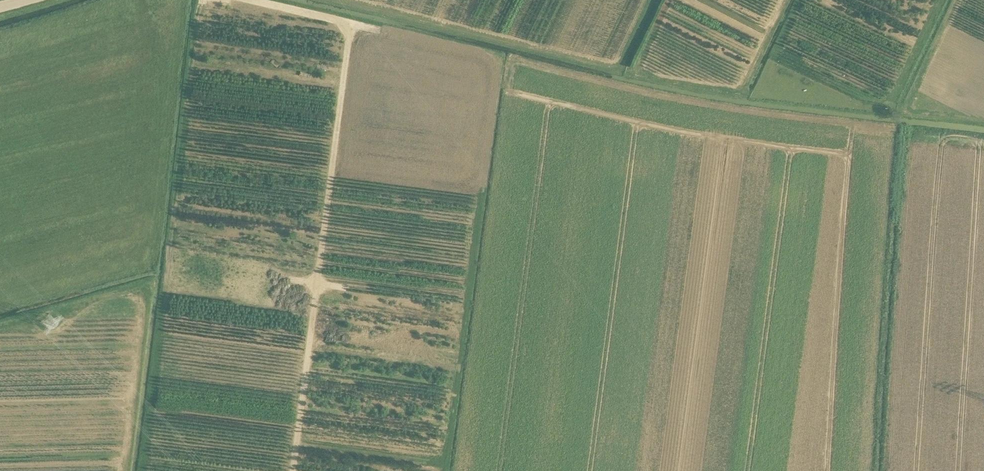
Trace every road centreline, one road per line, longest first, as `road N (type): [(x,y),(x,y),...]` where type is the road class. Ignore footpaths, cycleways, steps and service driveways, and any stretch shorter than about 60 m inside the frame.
road 1 (track): [(294,470),(351,23),(254,0)]

